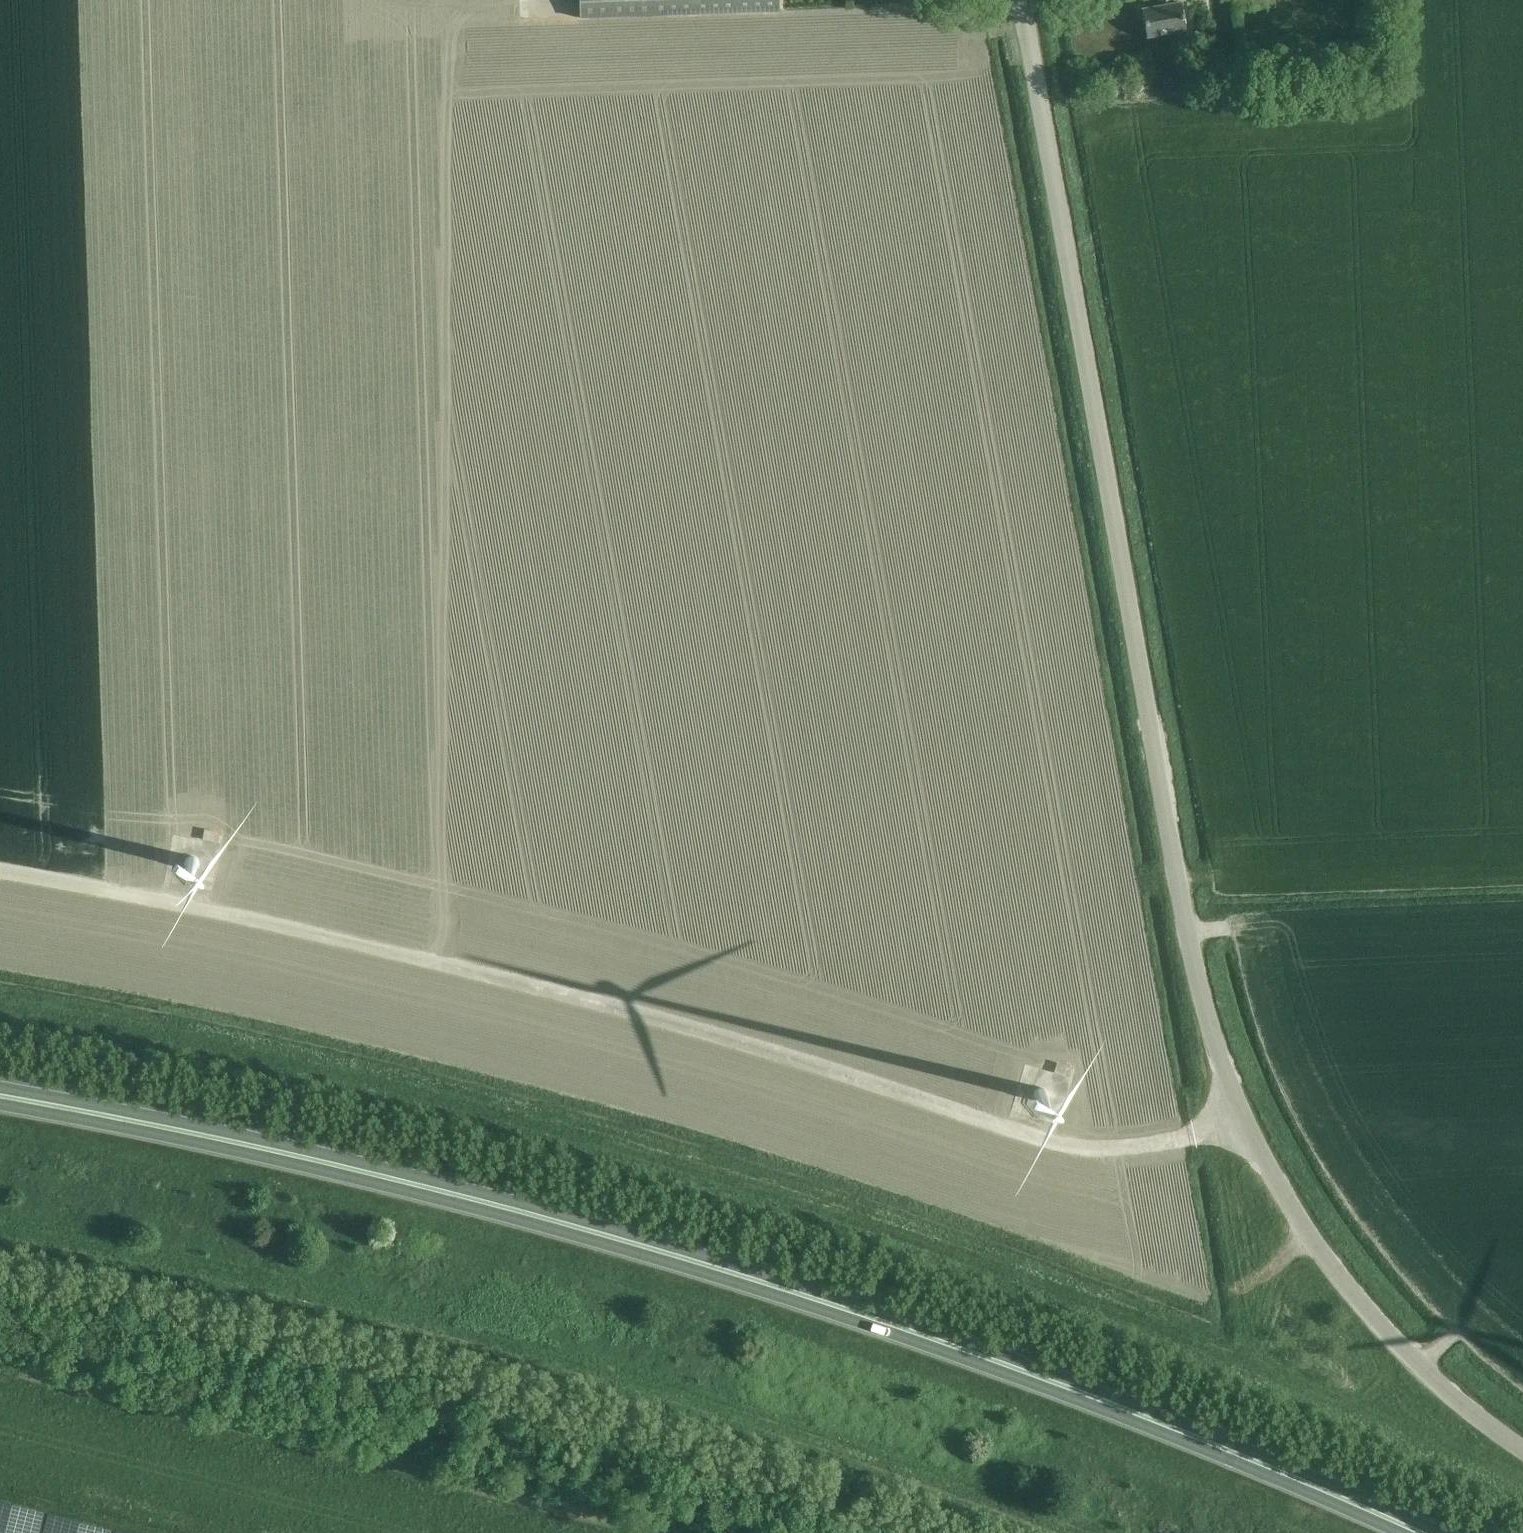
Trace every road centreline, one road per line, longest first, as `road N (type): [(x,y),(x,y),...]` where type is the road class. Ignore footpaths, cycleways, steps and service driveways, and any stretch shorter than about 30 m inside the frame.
road 1 (unclassified): [(1522,1448),(1484,1426),(1360,1304),(1272,1192),(1222,1072),(1185,933),(1055,243),(1022,0)]
road 2 (trunk): [(1417,1532),(1102,1400),(747,1276),(480,1202),(0,1096)]

